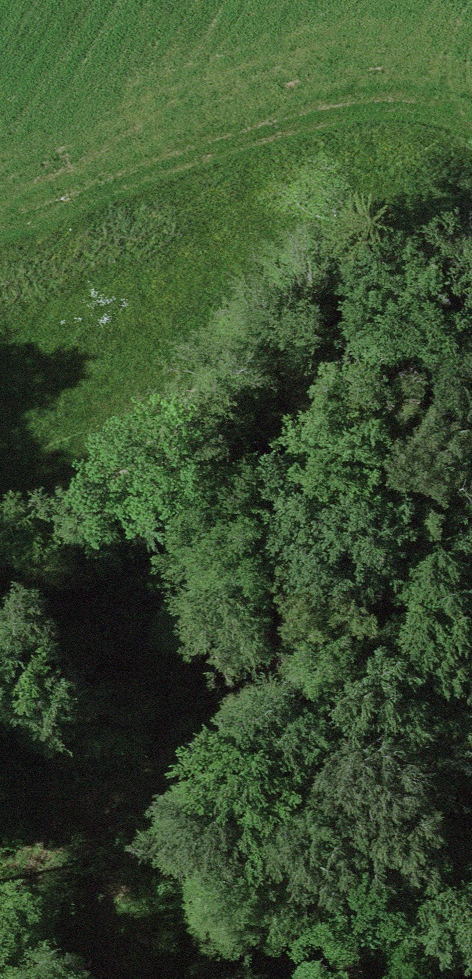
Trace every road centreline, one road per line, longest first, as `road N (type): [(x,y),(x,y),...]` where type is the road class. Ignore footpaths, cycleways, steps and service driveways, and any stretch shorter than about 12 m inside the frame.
road 1 (track): [(0,566),(57,535),(160,447),(316,271),(363,283),(471,338)]
road 2 (track): [(343,276),(355,381),(339,476),(290,616),(257,680),(201,743)]

